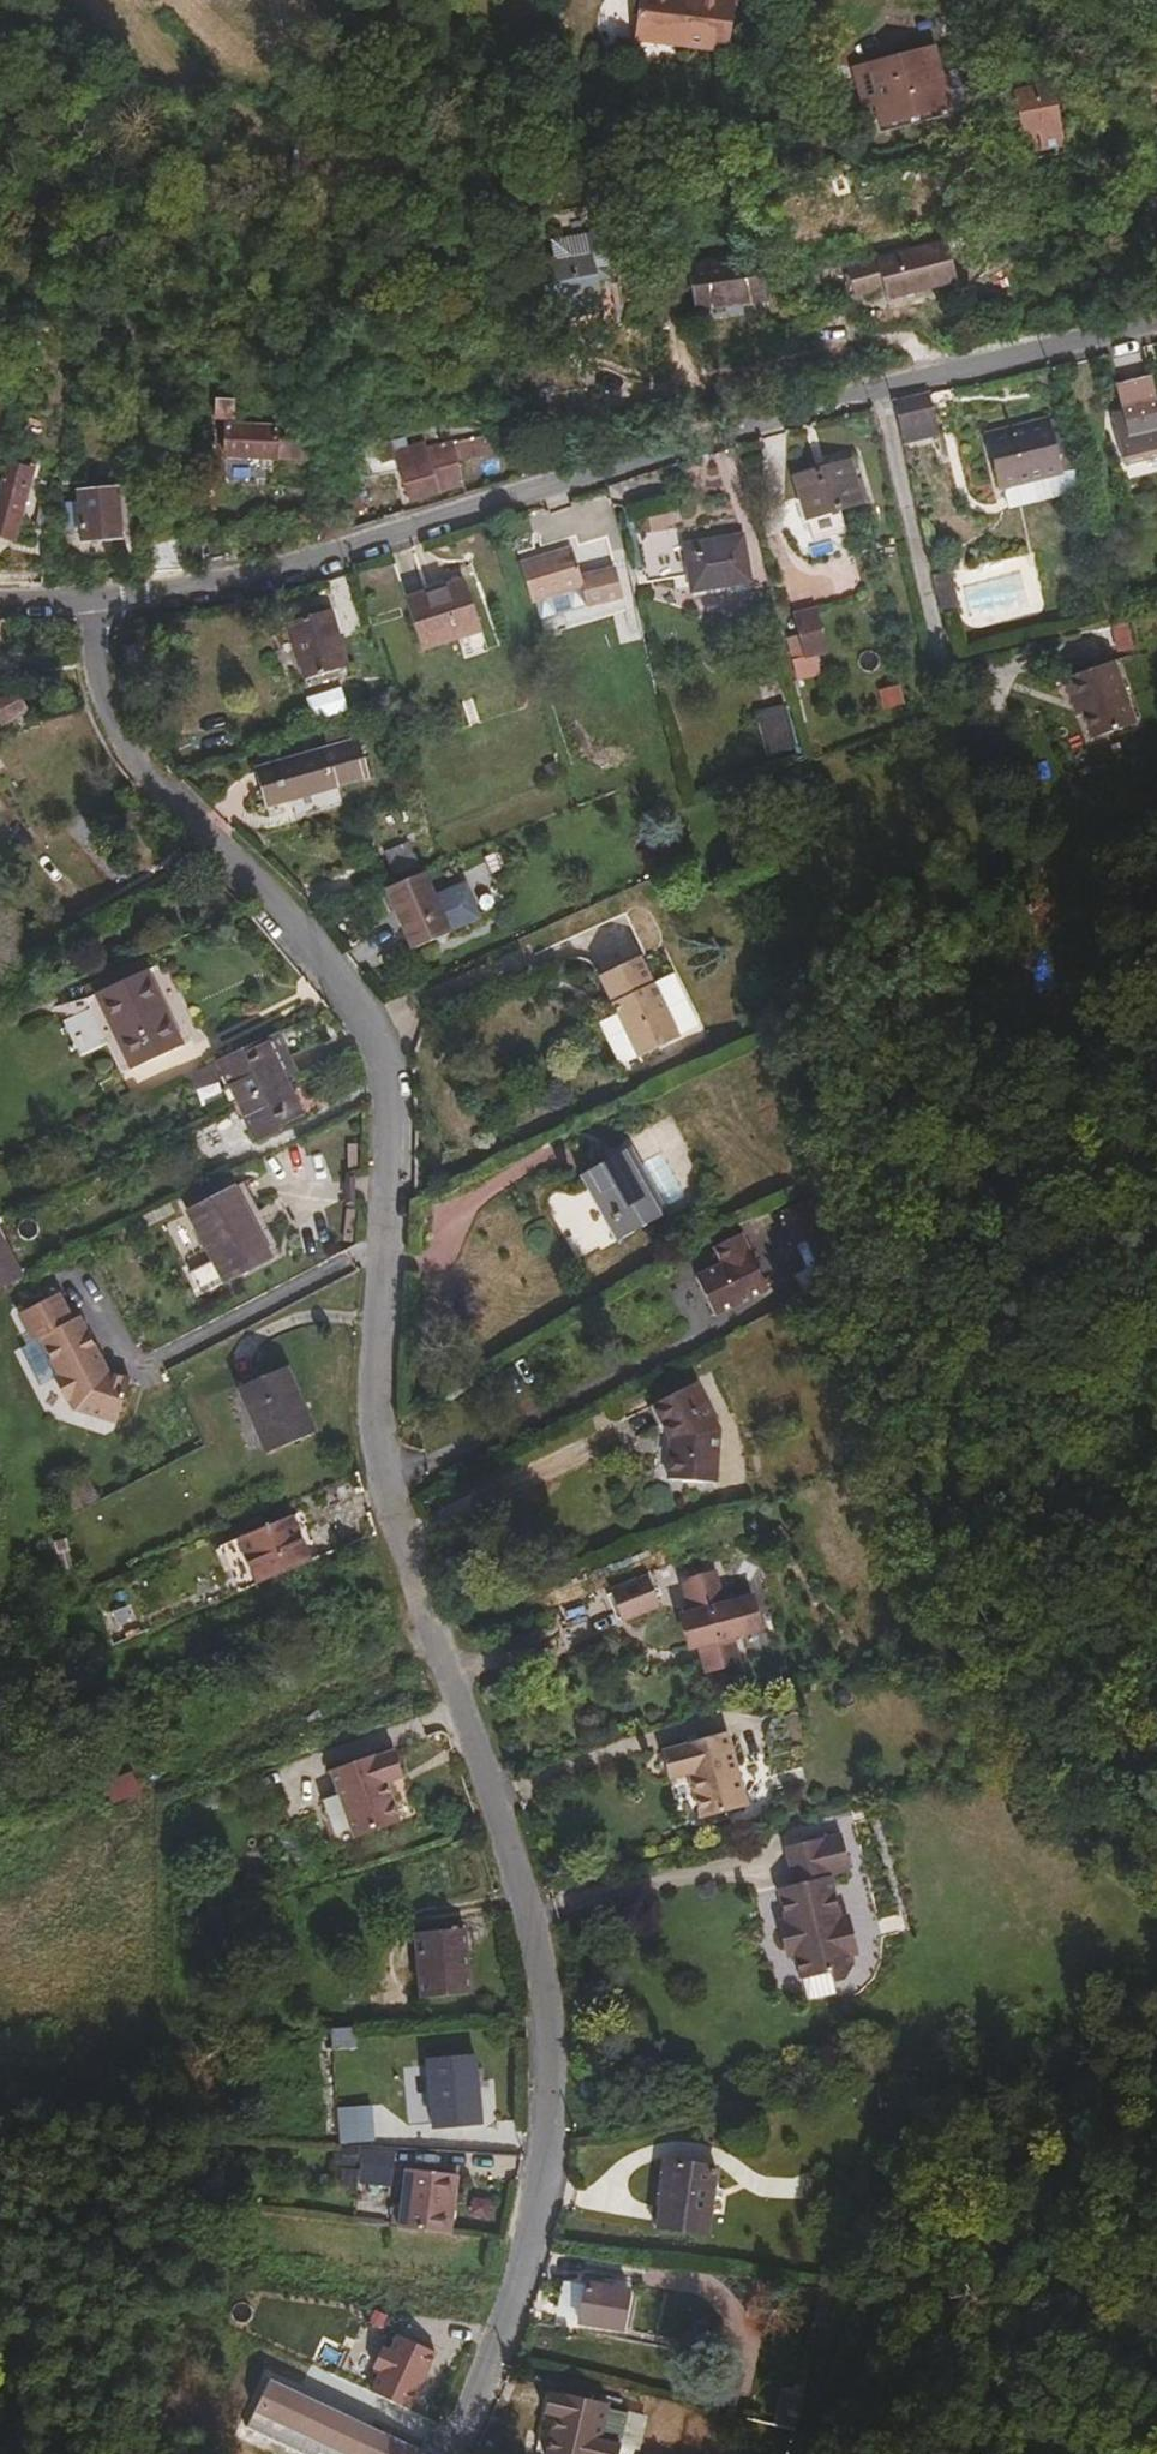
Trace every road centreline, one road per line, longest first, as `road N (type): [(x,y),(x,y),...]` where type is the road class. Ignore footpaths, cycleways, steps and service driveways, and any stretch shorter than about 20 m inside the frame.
road 1 (residential): [(89,598),(99,685),(118,734),(359,1002),(386,1061),(391,1167),(376,1327),(378,1454),(514,1855),(540,1957),(550,2042),(543,2164),(521,2261),(444,2453)]
road 2 (residential): [(89,598),(200,587),(513,512),(1156,330)]

